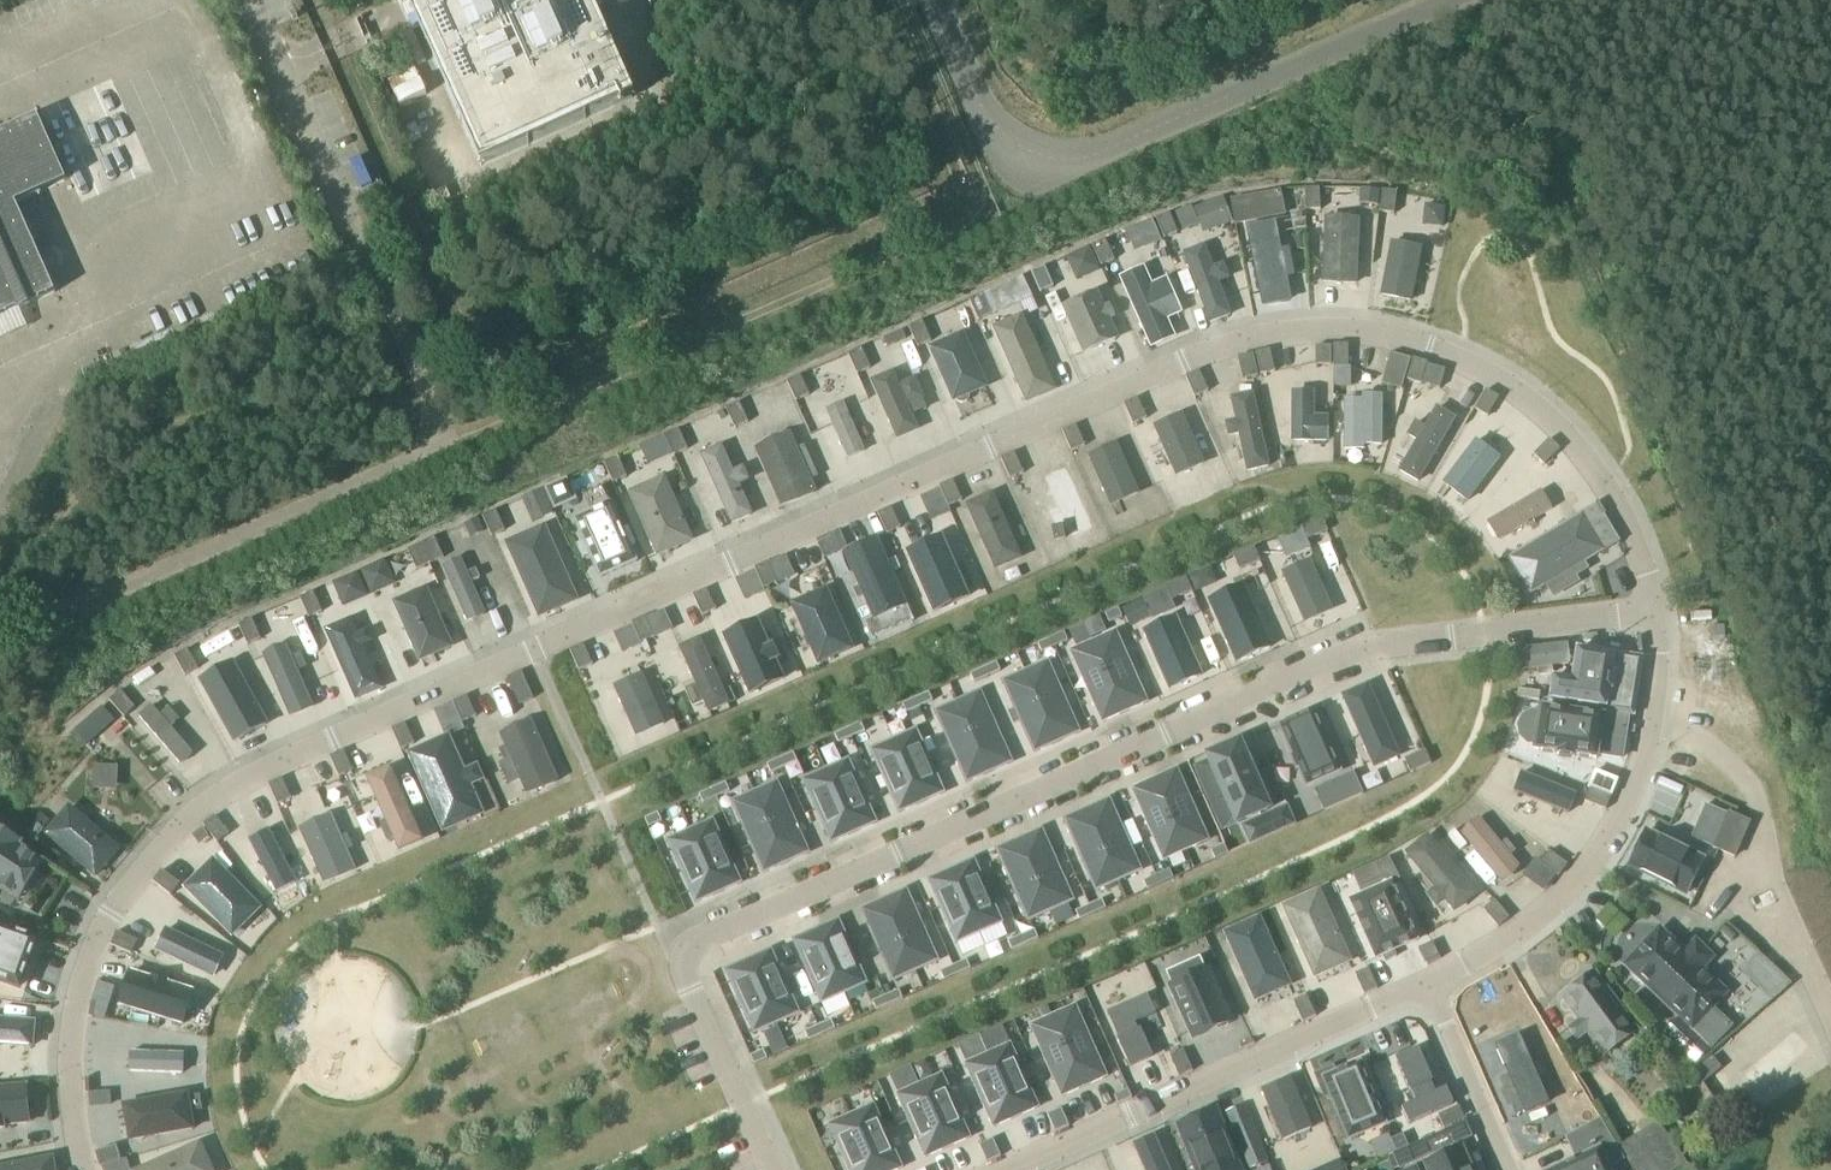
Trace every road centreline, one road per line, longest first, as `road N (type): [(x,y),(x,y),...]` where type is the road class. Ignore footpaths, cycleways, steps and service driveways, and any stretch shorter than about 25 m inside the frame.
road 1 (residential): [(85,1169),(72,1050),(84,978),(109,914),(193,814),(253,776),(1183,361),(1285,333),(1339,329),(1382,335),(1484,372),(1535,406),(1606,486),(1635,541),(1651,611)]
road 2 (residential): [(769,1169),(690,989),(683,959),(701,941),(1357,649),(1651,611)]
road 3 (track): [(897,0),(975,185),(964,215),(440,443)]
road 4 (residential): [(1651,611),(1656,678),(1649,733),(1620,817),(1599,852),(1533,921),(1428,982)]
road 5 (residential): [(1428,982),(1010,1169)]
road 6 (residential): [(1509,1169),(1428,982)]

